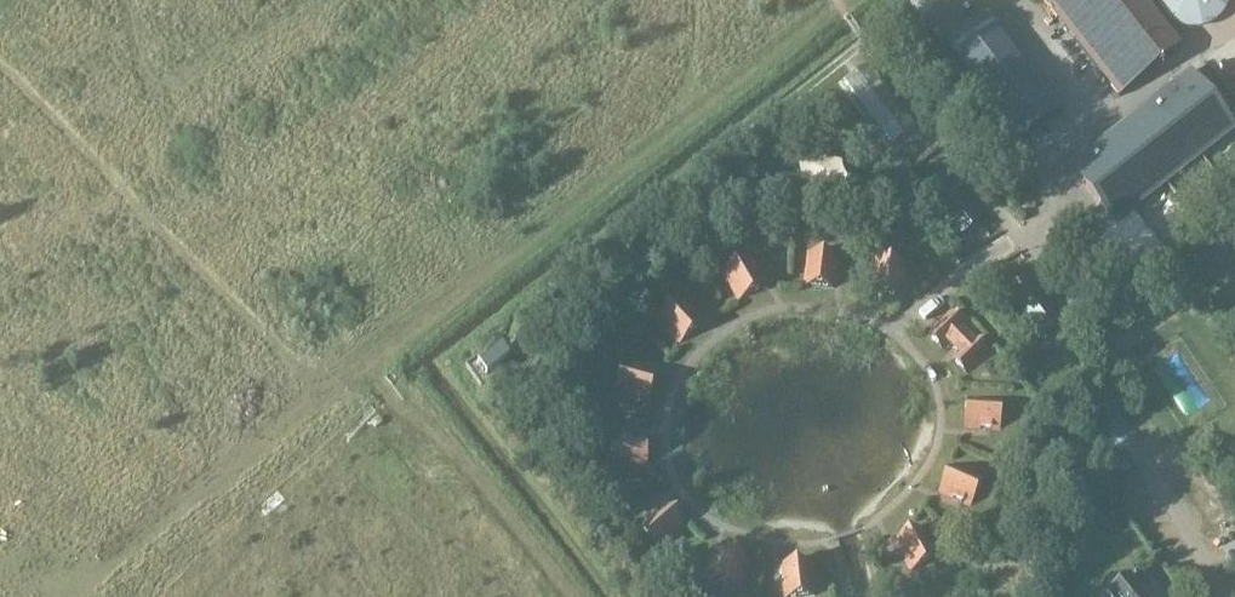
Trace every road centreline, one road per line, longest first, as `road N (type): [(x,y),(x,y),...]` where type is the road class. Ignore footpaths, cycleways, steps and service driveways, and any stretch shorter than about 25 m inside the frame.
road 1 (track): [(70,596),(359,362),(476,284),(842,0)]
road 2 (track): [(359,362),(403,416),(435,435),(568,596)]

